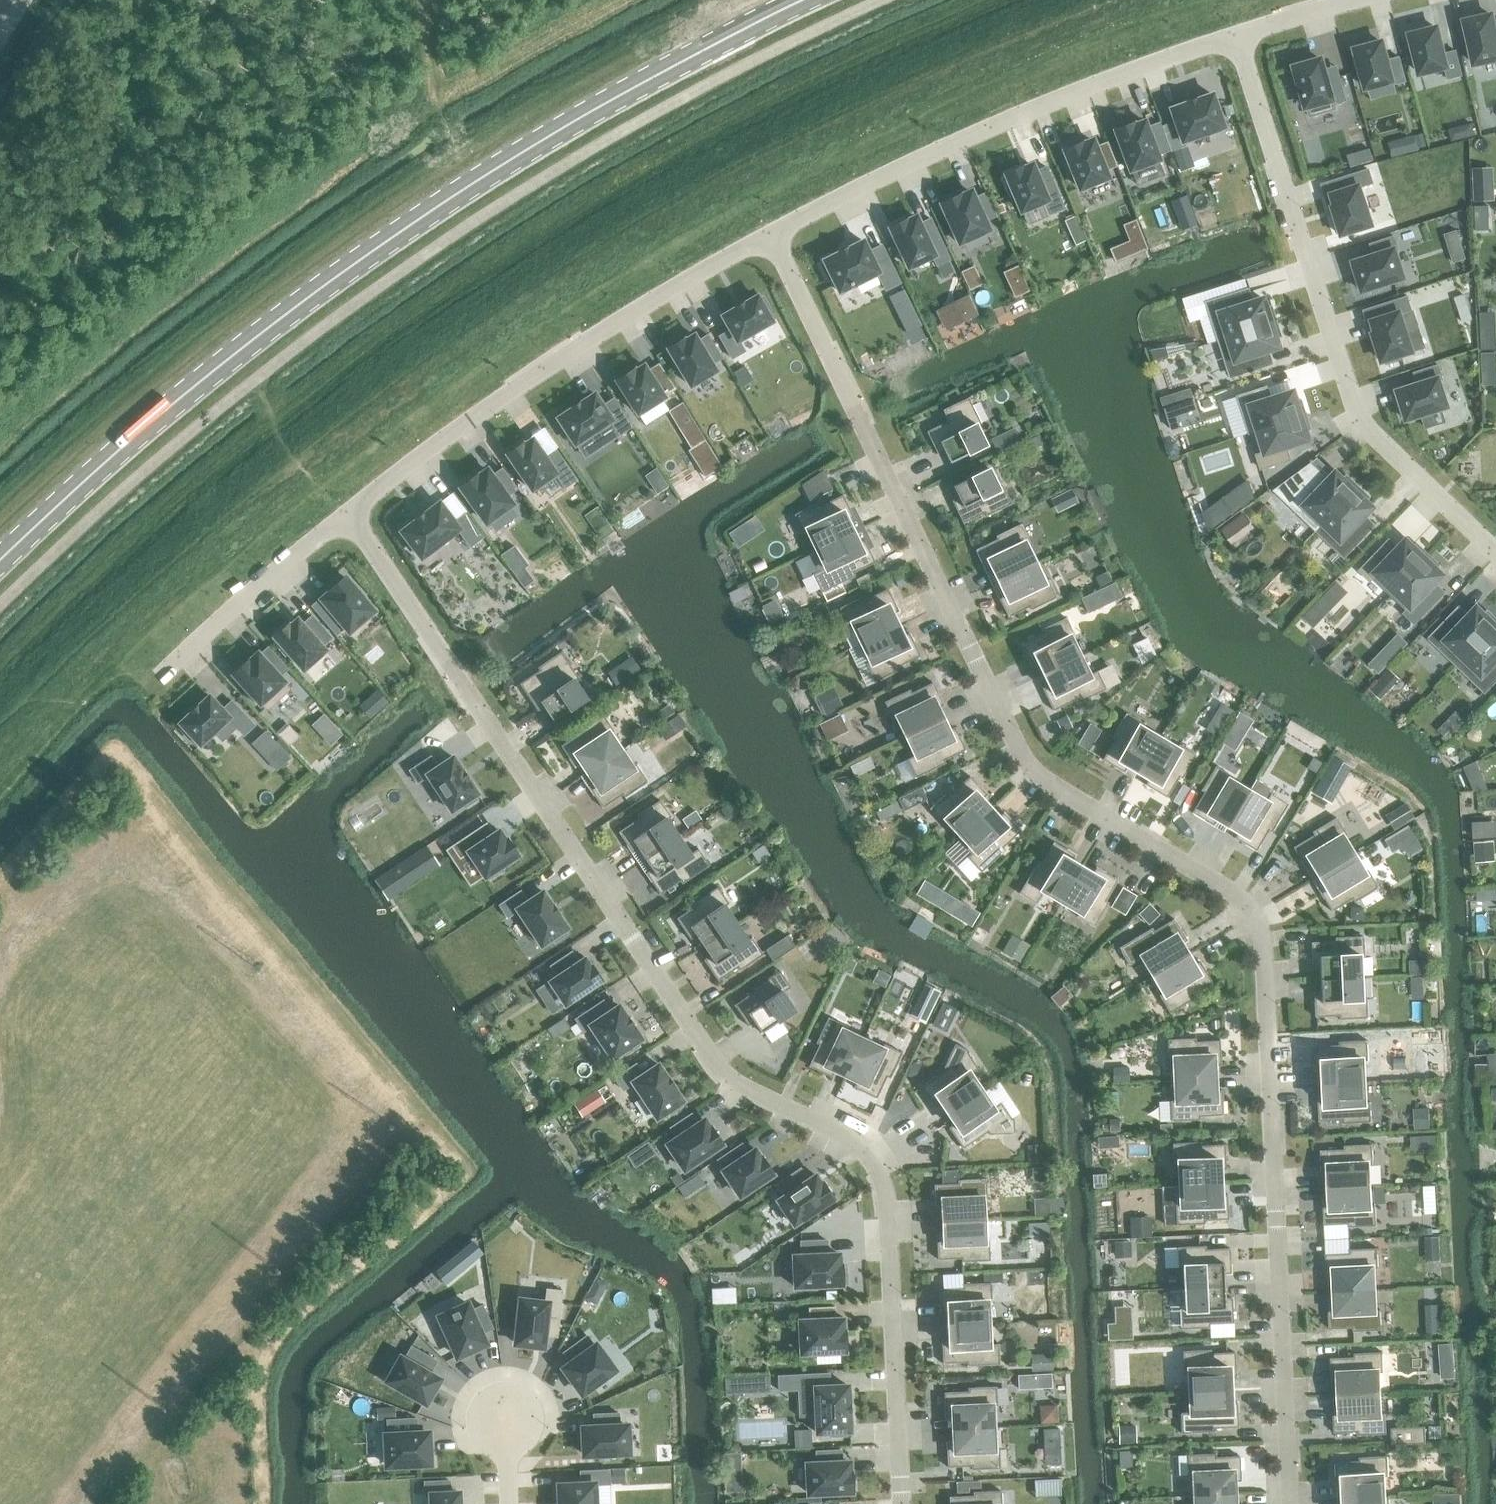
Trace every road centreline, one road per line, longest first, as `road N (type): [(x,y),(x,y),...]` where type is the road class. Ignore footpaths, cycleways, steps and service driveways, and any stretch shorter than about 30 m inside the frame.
road 1 (residential): [(766,233),(1014,744),(1057,789),(1229,896),(1254,932),(1287,1503)]
road 2 (residential): [(903,1503),(889,1204),(876,1167),(849,1137),(746,1089),(715,1062),(344,513)]
road 3 (primary): [(0,561),(303,298),(470,185),(672,65),(804,0)]
road 4 (residential): [(1495,557),(1359,422),(1346,399),(1234,36)]
road 5 (residential): [(1234,36),(980,128),(766,233)]
road 6 (residential): [(766,233),(541,367),(344,513)]
road 7 (residential): [(344,513),(161,666)]
road 8 (residential): [(1361,0),(1234,36)]

